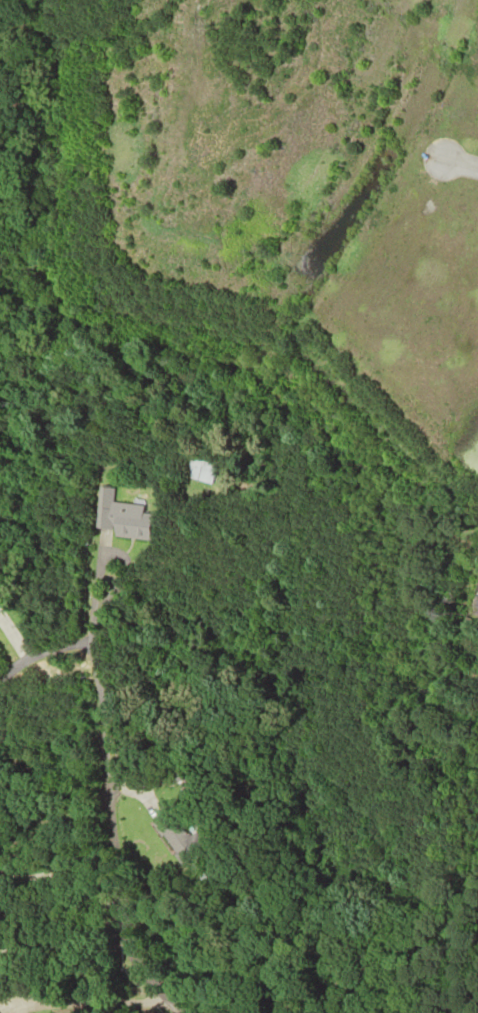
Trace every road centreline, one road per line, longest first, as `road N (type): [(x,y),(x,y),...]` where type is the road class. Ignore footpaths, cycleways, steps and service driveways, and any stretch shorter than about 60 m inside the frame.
road 1 (residential): [(161,0),(168,79),(229,212),(234,263),(295,345),(477,524)]
road 2 (residential): [(89,617),(95,560),(114,554),(119,572),(89,617)]

